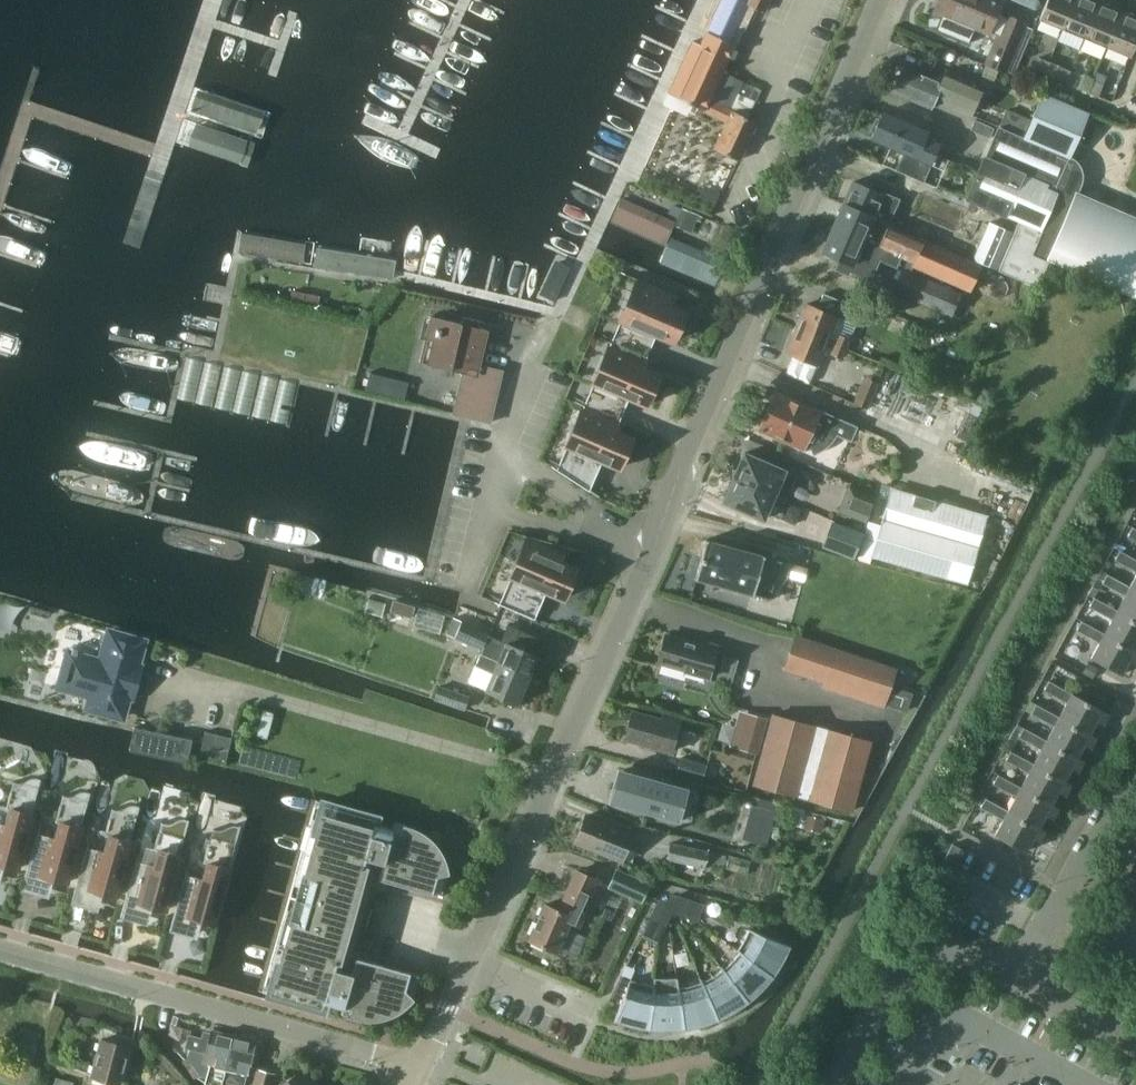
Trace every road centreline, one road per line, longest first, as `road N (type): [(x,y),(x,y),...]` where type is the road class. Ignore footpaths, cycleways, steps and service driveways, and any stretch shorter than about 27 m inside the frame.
road 1 (tertiary): [(416,1075),(655,550),(687,453),(878,0)]
road 2 (tertiary): [(0,948),(369,1054),(416,1075)]
road 3 (tertiary): [(835,1084),(896,975),(919,956),(950,951),(1021,983)]
road 4 (residential): [(902,1084),(931,1034),(947,1022),(969,1022),(1080,1084)]
road 5 (residential): [(1066,901),(1135,771)]
road 6 (tertiary): [(1135,1047),(1021,983)]

